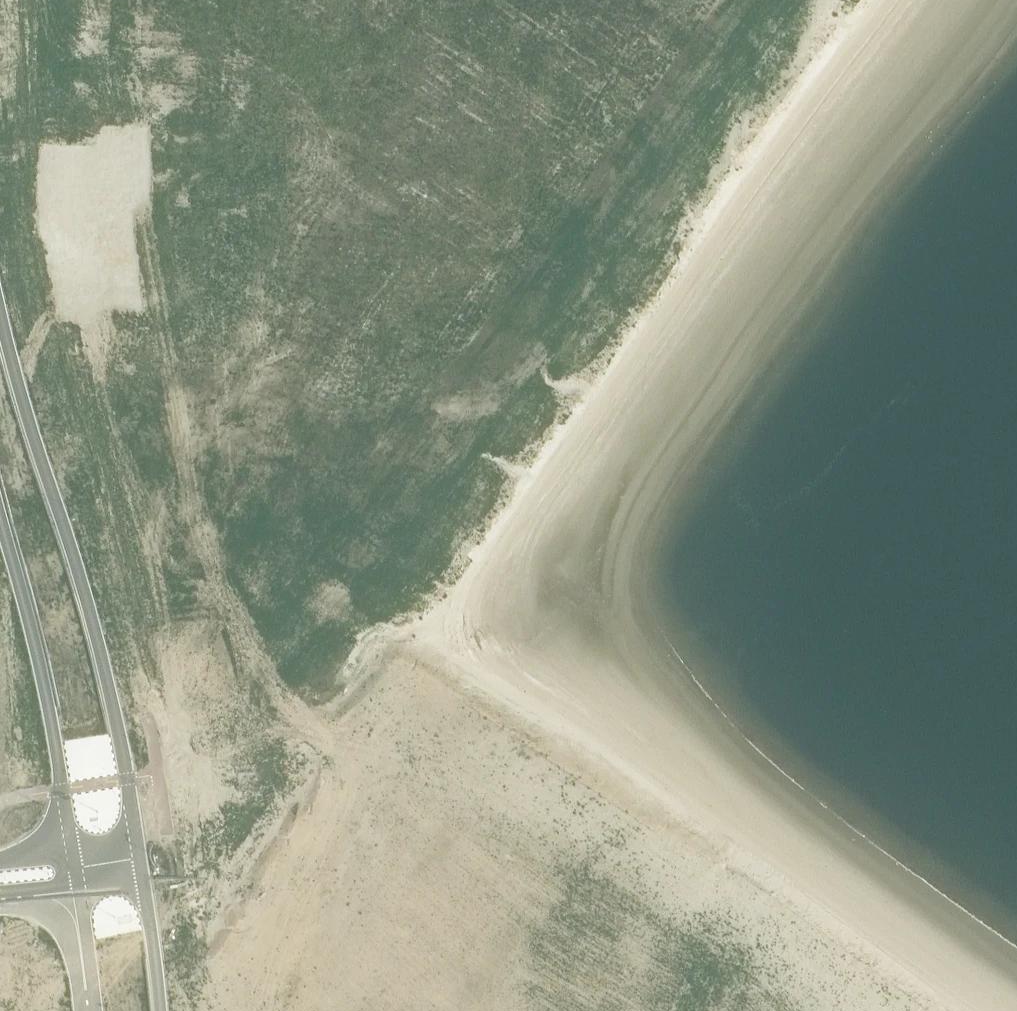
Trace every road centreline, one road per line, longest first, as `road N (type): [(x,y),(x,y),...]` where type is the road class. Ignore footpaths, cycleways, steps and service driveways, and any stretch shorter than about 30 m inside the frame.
road 1 (unclassified): [(141,855),(91,619),(0,316)]
road 2 (unclassified): [(0,518),(73,850)]
road 3 (unclassified): [(159,1010),(141,855)]
road 4 (unclassified): [(78,882),(94,1010)]

